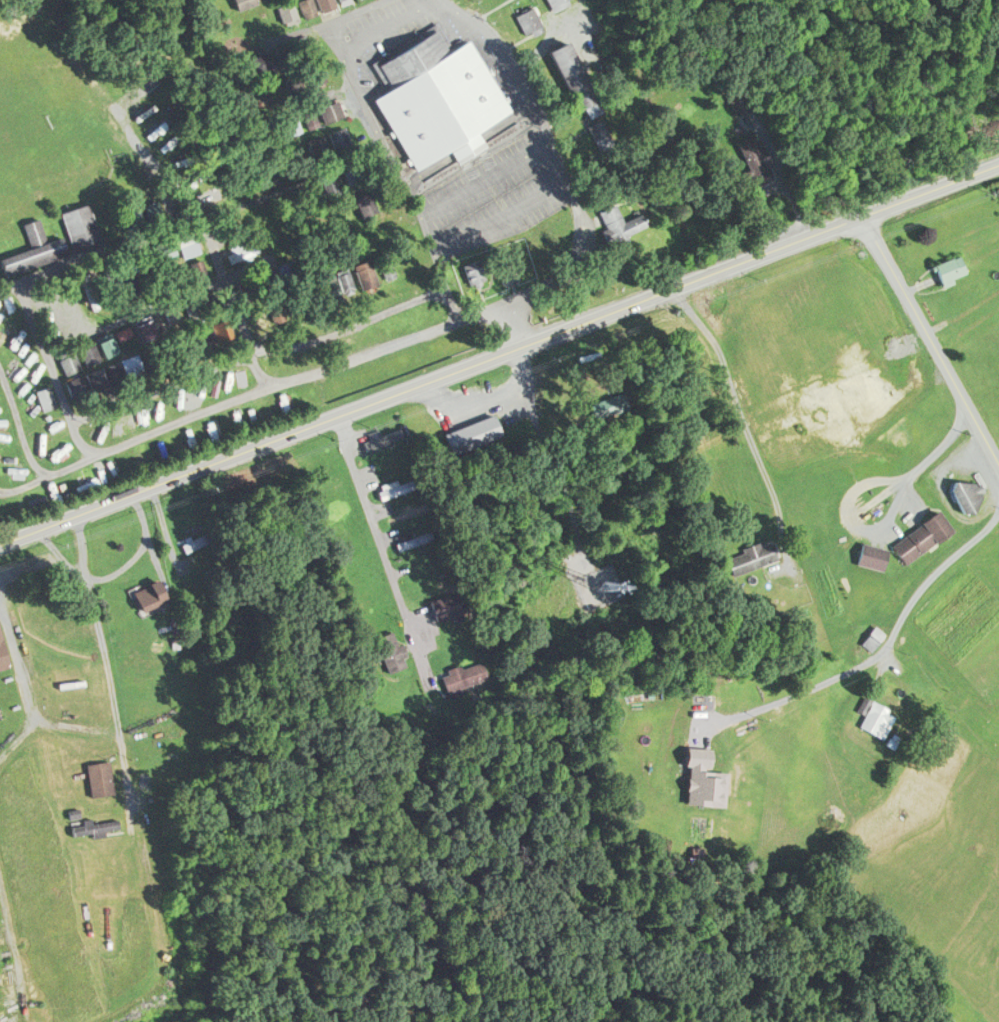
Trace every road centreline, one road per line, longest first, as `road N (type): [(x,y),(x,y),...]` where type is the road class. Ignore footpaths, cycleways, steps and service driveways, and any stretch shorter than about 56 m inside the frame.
road 1 (secondary): [(998,168),(617,305),(0,546)]
road 2 (residential): [(998,520),(927,584),(892,648),(760,713),(702,726)]
road 3 (residential): [(998,459),(867,219)]
road 4 (residential): [(338,415),(424,667)]

